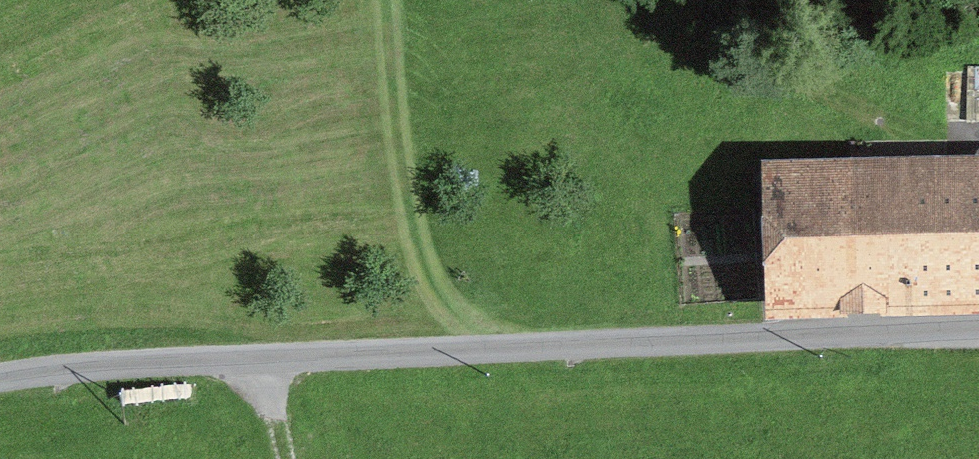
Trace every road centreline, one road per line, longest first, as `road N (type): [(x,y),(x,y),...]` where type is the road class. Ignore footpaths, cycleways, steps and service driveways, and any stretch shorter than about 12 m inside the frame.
road 1 (unclassified): [(978,332),(266,356),(0,377)]
road 2 (track): [(696,0),(849,83),(978,127)]

